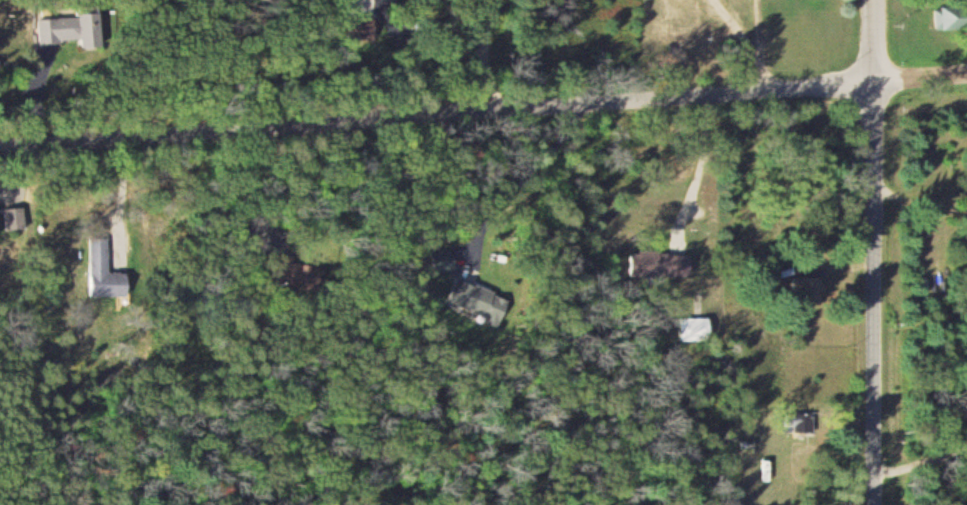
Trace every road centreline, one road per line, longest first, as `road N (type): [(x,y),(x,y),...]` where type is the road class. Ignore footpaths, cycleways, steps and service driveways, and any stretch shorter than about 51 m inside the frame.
road 1 (residential): [(0,138),(873,80)]
road 2 (residential): [(875,504),(873,0)]

